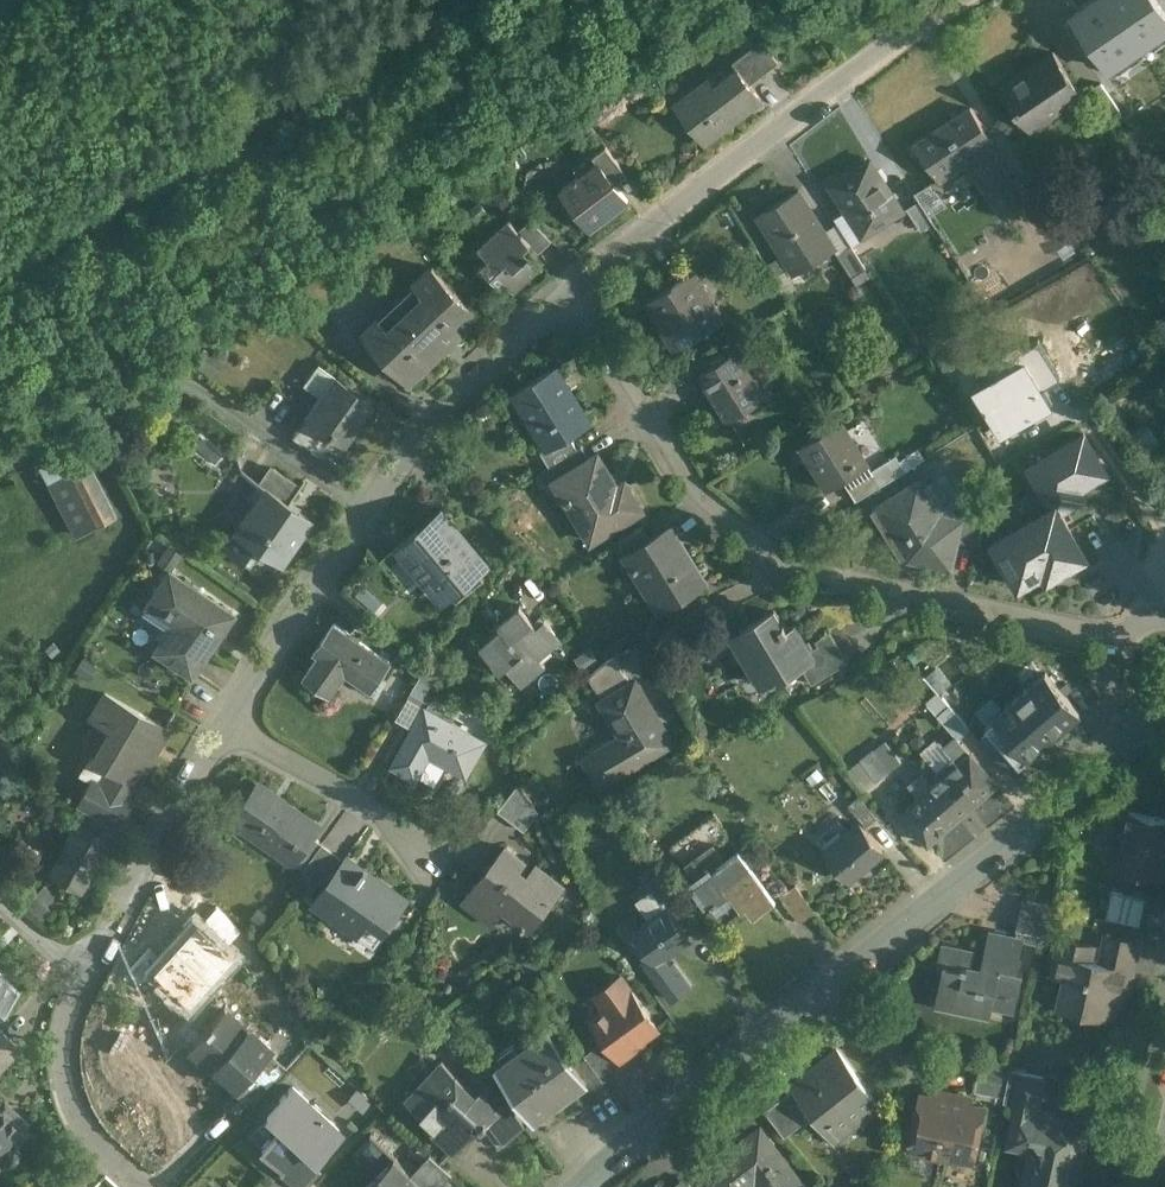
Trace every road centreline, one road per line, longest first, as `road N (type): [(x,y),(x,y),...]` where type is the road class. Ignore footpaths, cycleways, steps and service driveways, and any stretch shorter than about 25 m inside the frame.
road 1 (residential): [(1164,715),(578,1186)]
road 2 (residential): [(960,0),(564,275)]
road 3 (residential): [(359,502),(216,395),(182,382),(0,448)]
road 4 (residential): [(1164,621),(1087,635),(868,592),(792,564)]
road 5 (residential): [(792,564),(678,472),(564,275)]
road 6 (residential): [(564,275),(457,366),(359,502)]
road 7 (residential): [(226,720),(82,977)]
road 8 (residential): [(359,502),(226,720)]
road 9 (residential): [(431,847),(226,720)]
road 10 (residential): [(82,977),(63,1060),(73,1102),(100,1145),(145,1186)]
road 11 (residential): [(792,564),(654,643)]

